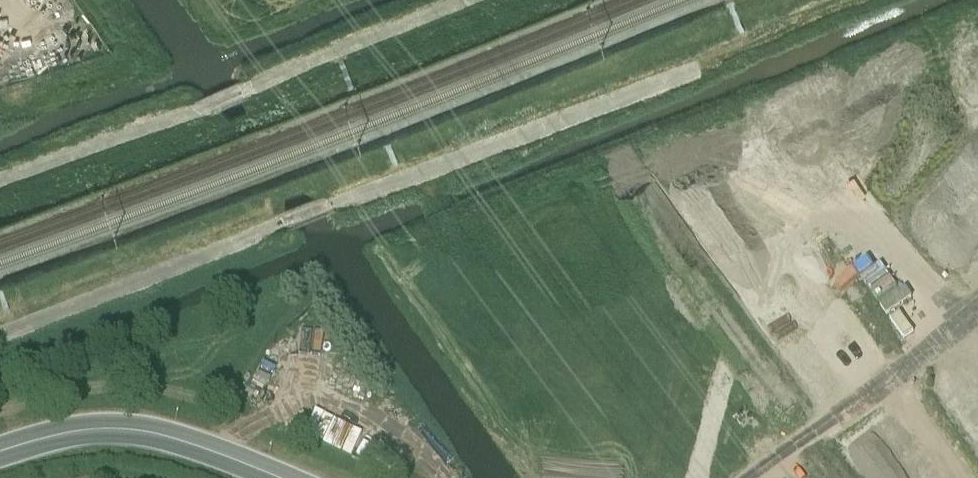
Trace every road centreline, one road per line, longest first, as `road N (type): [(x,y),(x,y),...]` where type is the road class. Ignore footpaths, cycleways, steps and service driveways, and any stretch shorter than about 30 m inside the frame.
road 1 (secondary): [(0,451),(90,428),(148,431),(288,477)]

